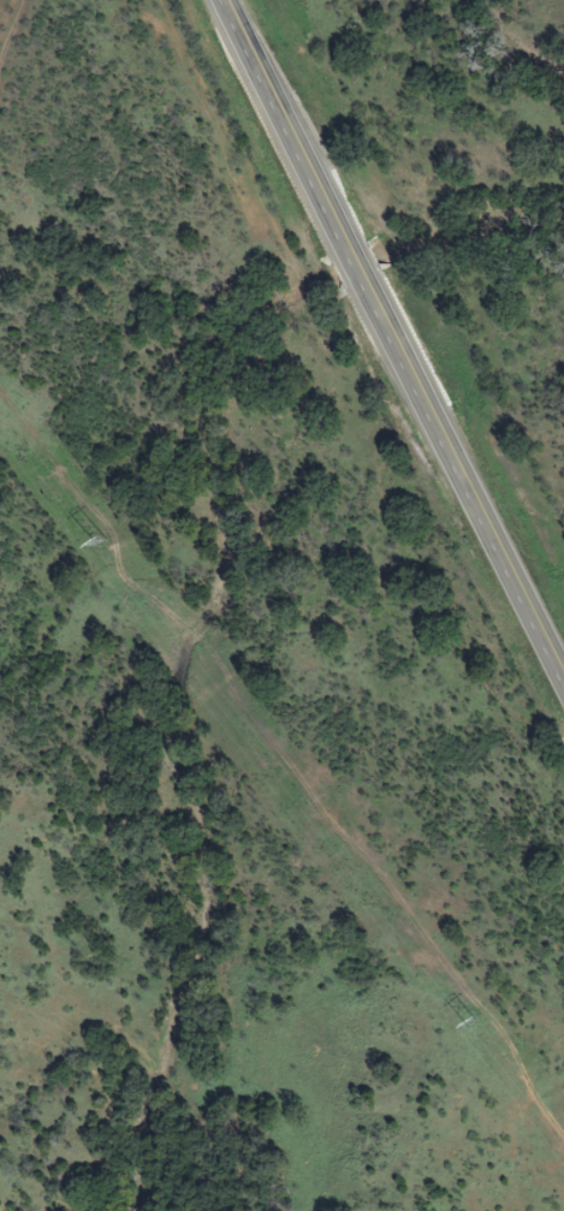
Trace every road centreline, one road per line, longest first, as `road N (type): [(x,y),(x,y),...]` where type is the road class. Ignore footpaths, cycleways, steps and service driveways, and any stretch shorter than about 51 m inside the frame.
road 1 (primary): [(228,0),(563,668)]

